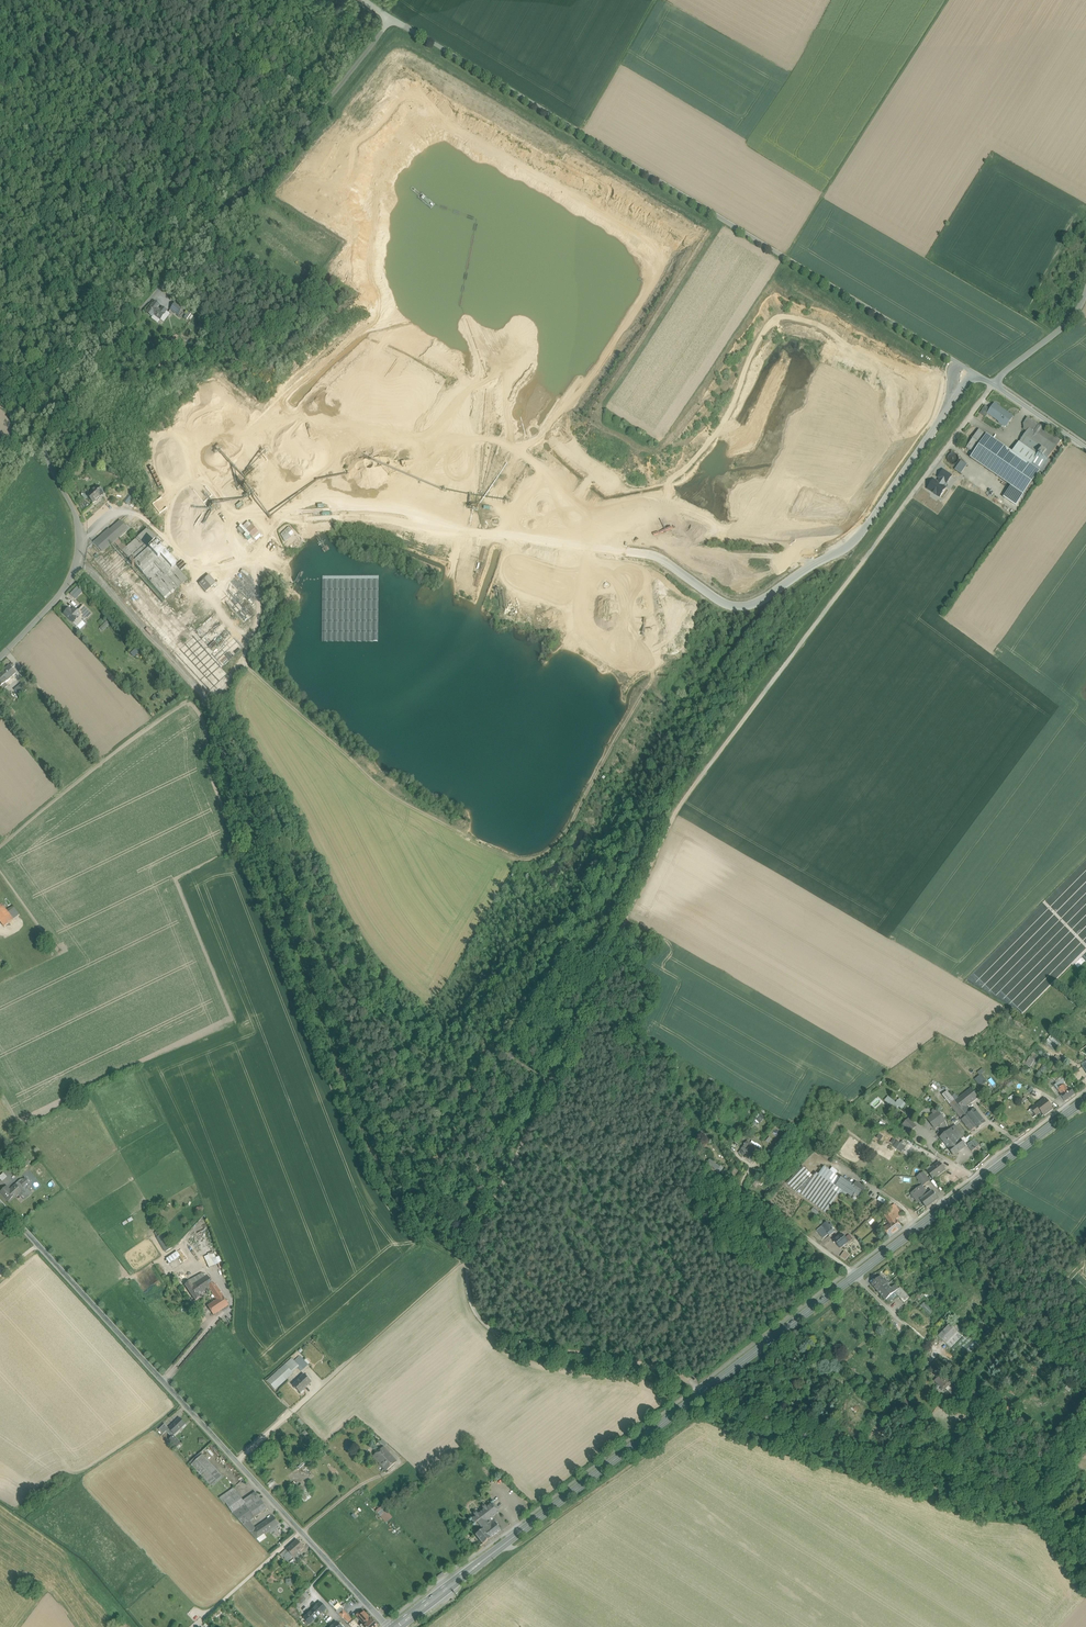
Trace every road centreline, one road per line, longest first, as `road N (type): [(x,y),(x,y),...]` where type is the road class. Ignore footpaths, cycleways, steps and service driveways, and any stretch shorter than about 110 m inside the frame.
road 1 (track): [(994,385),(679,810),(468,1264)]
road 2 (primary): [(397,1626),(1085,1099)]
road 3 (unclassified): [(0,657),(70,585),(82,554),(75,515),(46,454),(49,430),(226,206),(281,161),(391,19)]
road 4 (unclassified): [(994,385),(391,19)]
road 5 (tertiary): [(389,1626),(0,1200)]
road 6 (track): [(241,661),(389,794),(521,859),(543,855),(569,827),(651,681)]
road 7 (track): [(698,1387),(819,1450),(989,1510),(1036,1514),(1079,1539)]
road 8 (track): [(785,259),(947,0)]
road 9 (track): [(468,1264),(474,1309),(496,1333),(637,1363),(698,1387)]
road 10 (track): [(226,533),(252,571),(259,608),(225,686)]
road 11 (track): [(468,1264),(349,1361)]
road 12 (track): [(981,1389),(1085,1482)]
road 13 (track): [(858,1462),(894,1404),(940,1354)]
road 14 (track): [(225,686),(135,587)]
road 15 (track): [(978,1182),(1062,1233),(1085,1257)]
road 16 (unclassified): [(1085,293),(1069,322),(994,385)]

